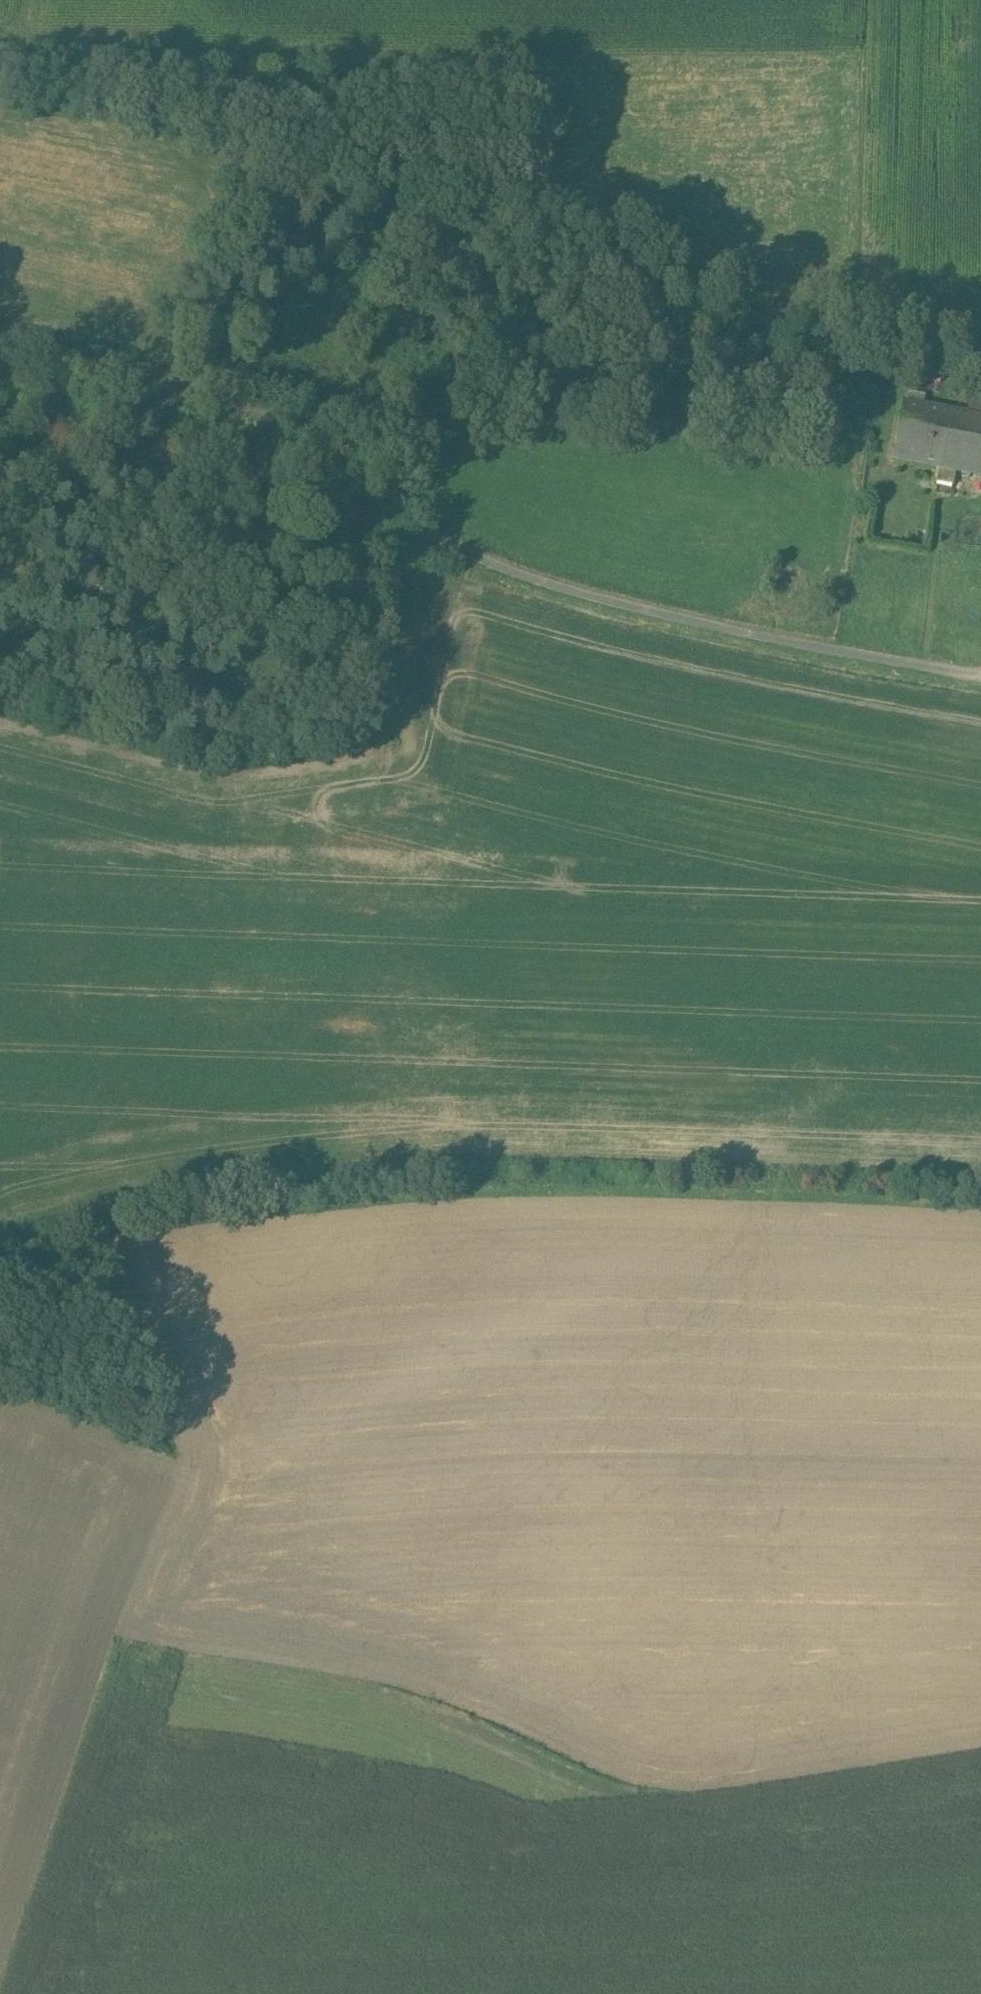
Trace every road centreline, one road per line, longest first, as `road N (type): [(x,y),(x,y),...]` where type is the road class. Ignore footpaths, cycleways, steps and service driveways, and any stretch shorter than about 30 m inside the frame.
road 1 (track): [(980,676),(649,612),(529,578),(463,548),(310,441),(202,386),(0,339)]

